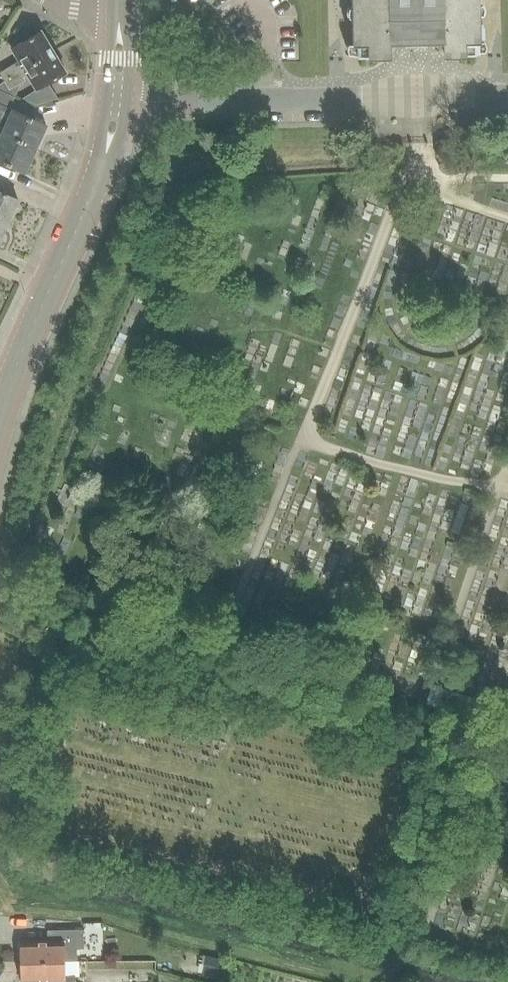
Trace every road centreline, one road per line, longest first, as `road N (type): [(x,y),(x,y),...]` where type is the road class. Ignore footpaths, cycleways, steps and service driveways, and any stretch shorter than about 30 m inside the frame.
road 1 (residential): [(113,106),(507,97)]
road 2 (secondary): [(0,412),(99,173),(113,106)]

